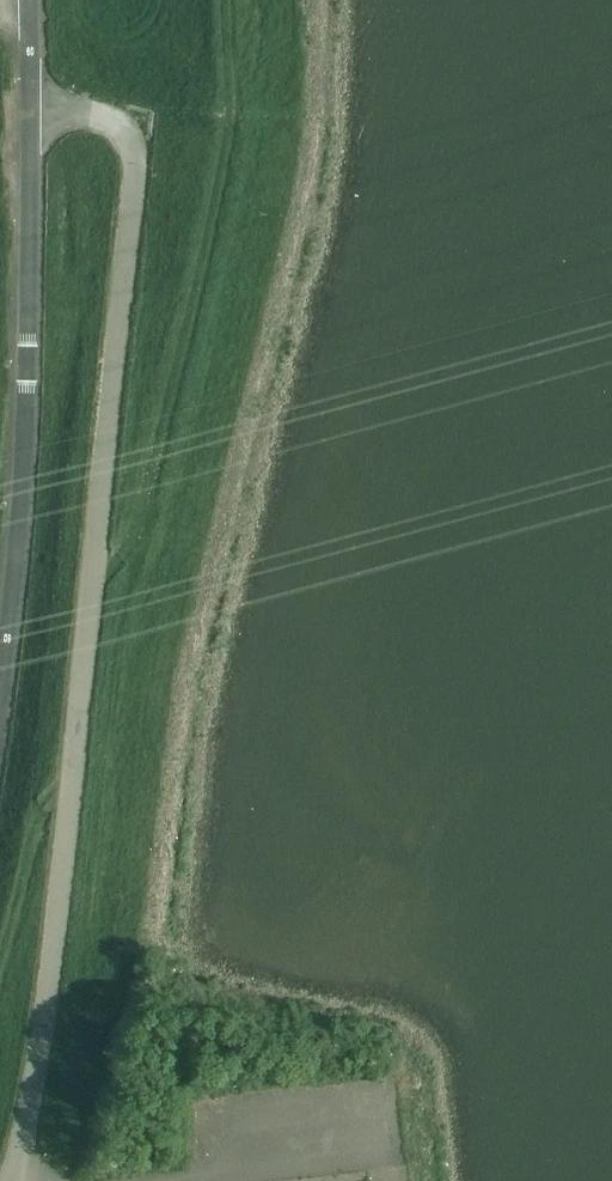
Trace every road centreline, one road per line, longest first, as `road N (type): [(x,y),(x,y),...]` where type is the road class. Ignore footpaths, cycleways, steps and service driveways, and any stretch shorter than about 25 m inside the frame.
road 1 (unclassified): [(25,1180),(58,980),(133,237),(136,141),(92,112),(28,110)]
road 2 (unclassified): [(0,693),(17,518),(28,110)]

